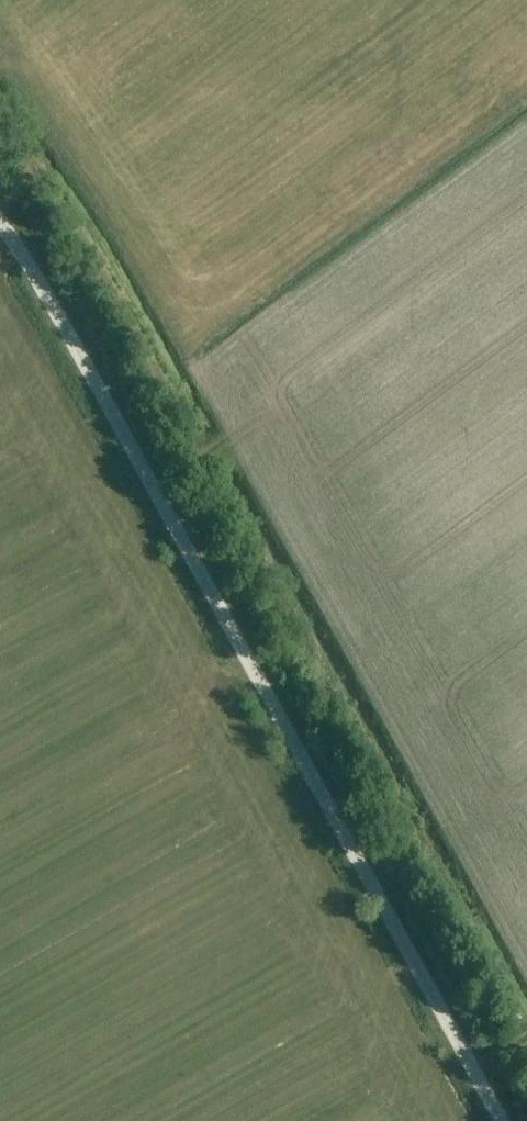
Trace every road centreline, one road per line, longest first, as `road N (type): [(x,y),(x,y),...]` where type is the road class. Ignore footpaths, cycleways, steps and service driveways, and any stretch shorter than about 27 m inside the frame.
road 1 (unclassified): [(500,1120),(0,222)]

